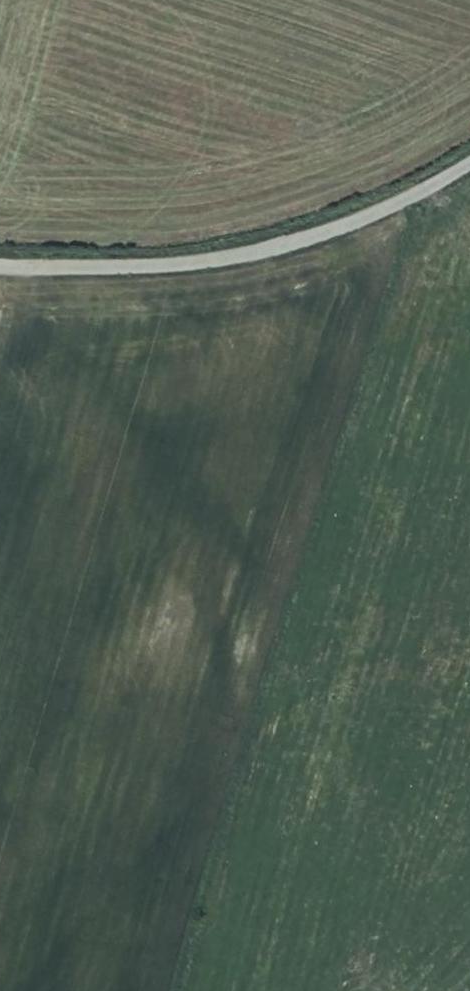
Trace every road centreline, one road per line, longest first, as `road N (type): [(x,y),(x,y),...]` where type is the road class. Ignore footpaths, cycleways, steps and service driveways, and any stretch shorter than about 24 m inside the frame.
road 1 (unclassified): [(0,266),(222,260),(370,216),(469,164)]

